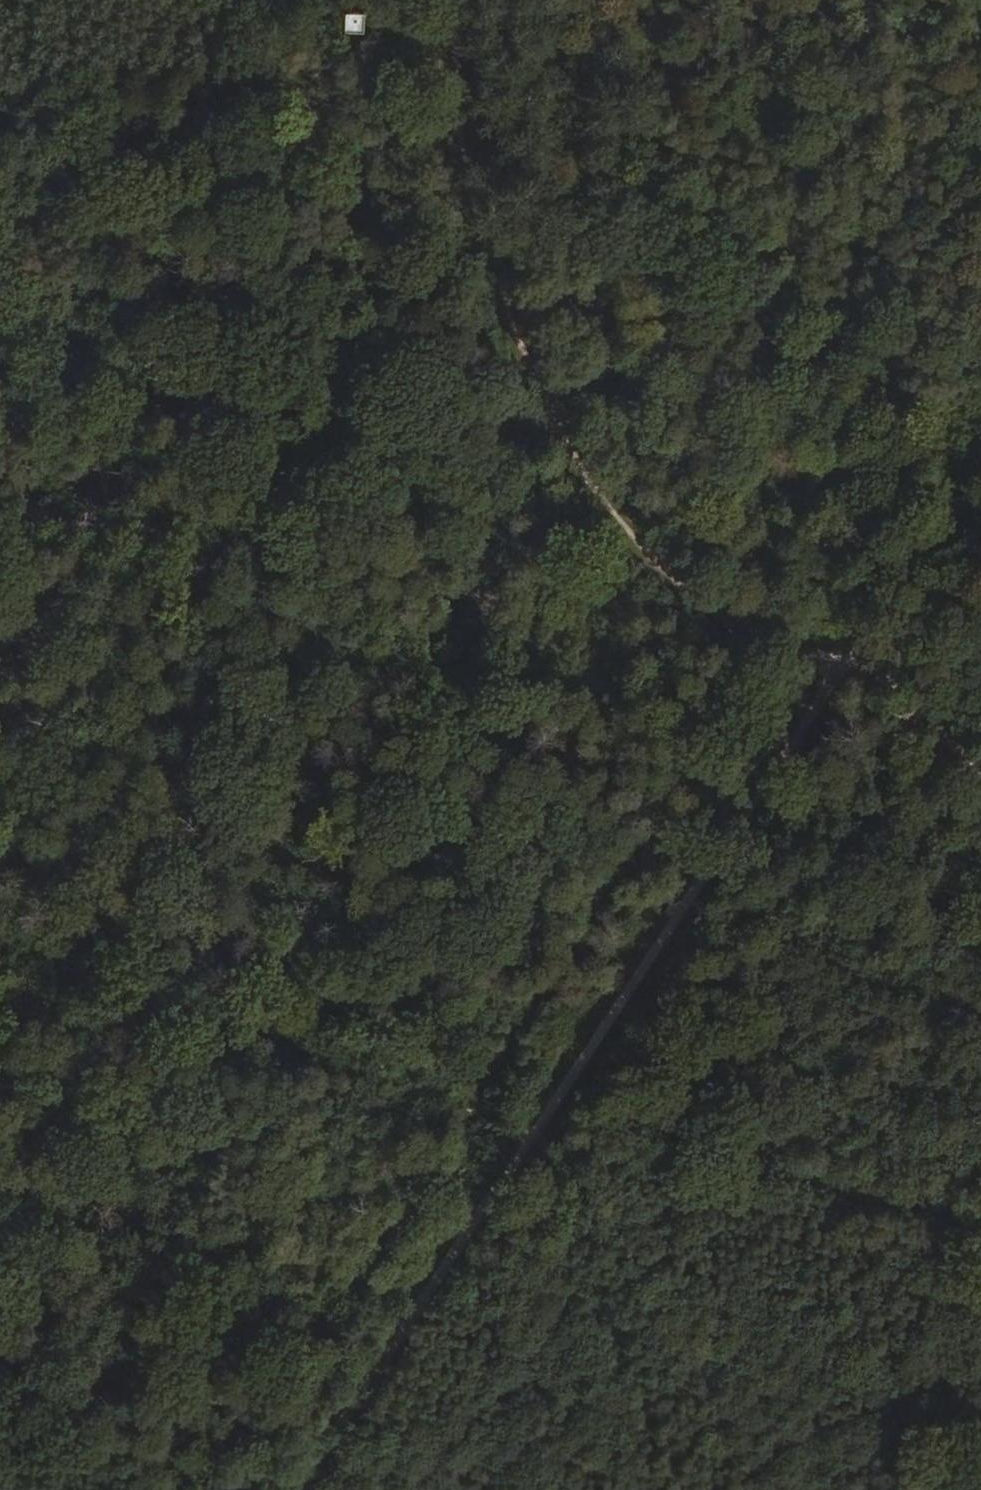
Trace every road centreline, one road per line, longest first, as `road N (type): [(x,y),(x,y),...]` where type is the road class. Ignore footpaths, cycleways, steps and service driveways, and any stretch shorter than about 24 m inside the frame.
road 1 (track): [(845,662),(531,1137)]
road 2 (track): [(531,1137),(296,1489)]

